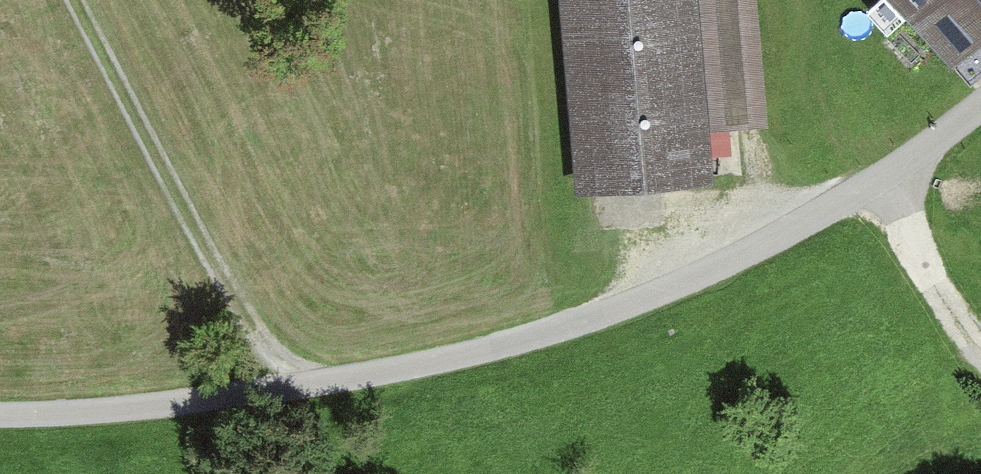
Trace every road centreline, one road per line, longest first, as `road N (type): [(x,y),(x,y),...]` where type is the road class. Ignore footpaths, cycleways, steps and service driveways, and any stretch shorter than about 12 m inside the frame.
road 1 (unclassified): [(0,415),(127,412),(526,341),(709,276),(886,186),(980,111)]
road 2 (track): [(297,386),(227,311),(66,0)]
road 3 (track): [(886,186),(980,359)]

